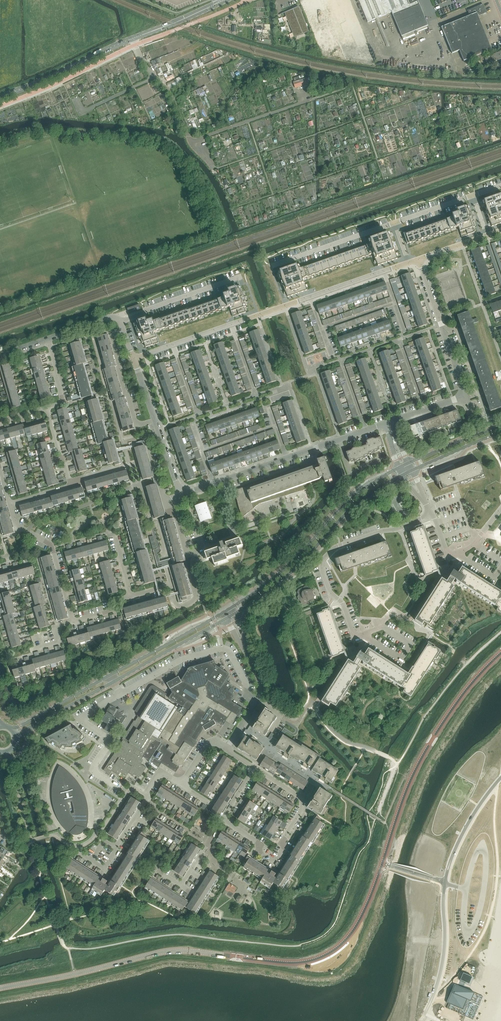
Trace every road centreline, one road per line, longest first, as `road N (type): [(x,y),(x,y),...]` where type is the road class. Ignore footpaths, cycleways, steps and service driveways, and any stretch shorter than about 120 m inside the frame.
road 1 (tertiary): [(0,988),(172,951),(281,962),(322,957),(352,932),(382,864)]
road 2 (residential): [(134,358),(408,263)]
road 3 (secondary): [(0,98),(224,0)]
road 4 (tertiary): [(382,864),(426,750),(500,653)]
road 5 (tertiary): [(231,616),(284,579),(356,505),(407,472)]
road 6 (tertiary): [(404,466),(362,491),(279,573),(228,610)]
road 7 (residential): [(181,494),(388,423)]
road 8 (residential): [(333,595),(322,567),(331,551),(432,514),(407,472)]
road 9 (unclassified): [(257,700),(246,696),(242,675),(222,648),(120,694),(113,682)]
road 10 (residential): [(222,819),(276,859),(301,798),(254,768)]
road 11 (track): [(133,38),(210,165)]
road 12 (residential): [(134,358),(181,494)]
road 13 (residential): [(466,395),(419,259)]
road 14 (residential): [(73,622),(51,544),(15,524),(10,504)]
road 15 (tertiary): [(228,610),(109,675)]
road 16 (tertiary): [(113,682),(231,616)]
road 17 (residential): [(273,264),(394,222)]
road 18 (residential): [(120,321),(240,277)]
road 19 (residential): [(171,584),(179,606),(195,599),(170,516)]
road 20 (track): [(192,140),(311,99)]

